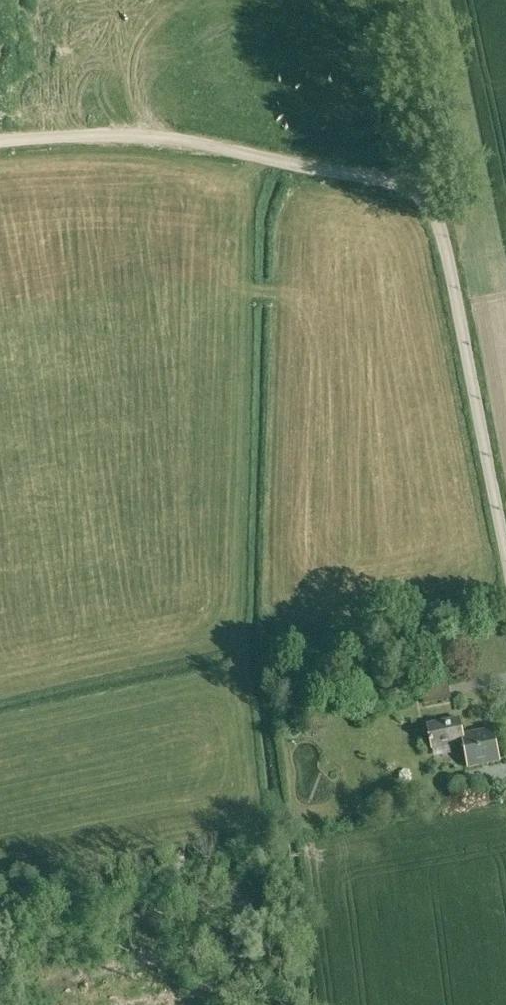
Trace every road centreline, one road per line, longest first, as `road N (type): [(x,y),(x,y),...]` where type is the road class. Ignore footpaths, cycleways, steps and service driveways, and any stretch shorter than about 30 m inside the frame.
road 1 (unclassified): [(0,142),(149,138),(422,192),(435,206),(505,544)]

